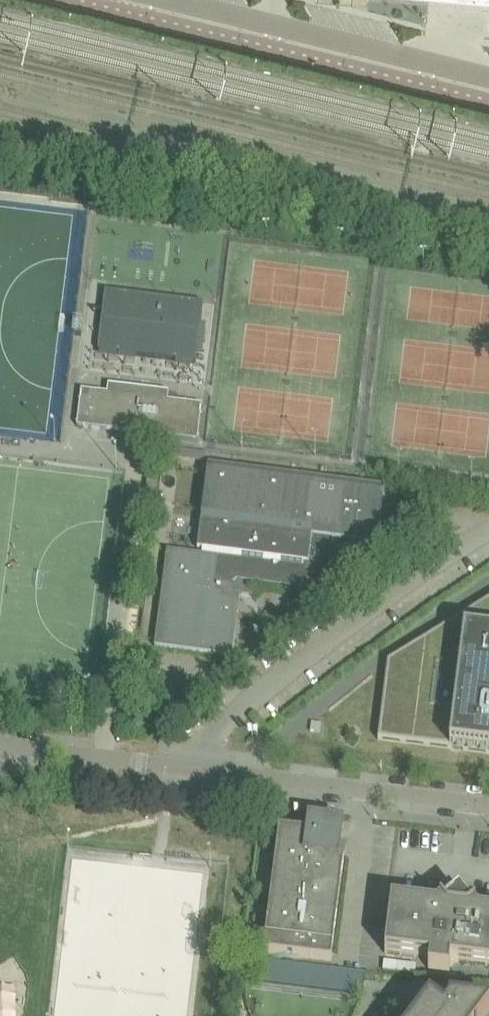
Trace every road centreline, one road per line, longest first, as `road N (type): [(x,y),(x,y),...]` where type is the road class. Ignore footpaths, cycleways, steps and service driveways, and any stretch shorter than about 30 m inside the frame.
road 1 (unclassified): [(488,810),(0,751)]
road 2 (unclassified): [(488,80),(156,0)]

